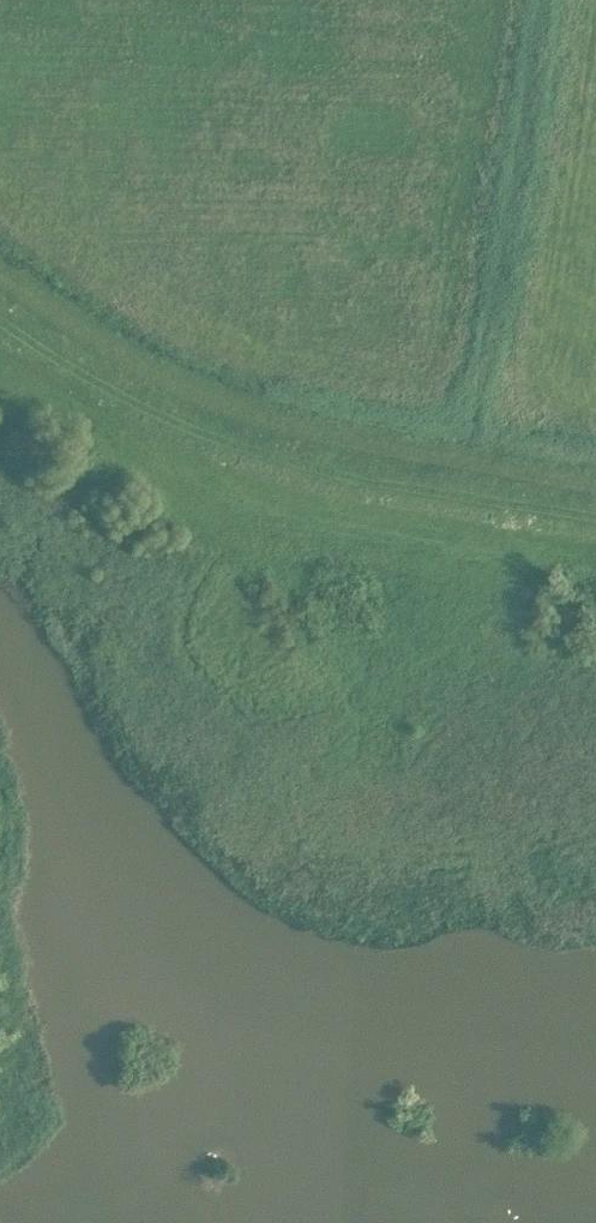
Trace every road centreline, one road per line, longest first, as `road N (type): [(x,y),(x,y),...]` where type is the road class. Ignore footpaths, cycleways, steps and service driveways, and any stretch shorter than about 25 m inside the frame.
road 1 (track): [(595,515),(307,461),(120,403),(0,320)]

